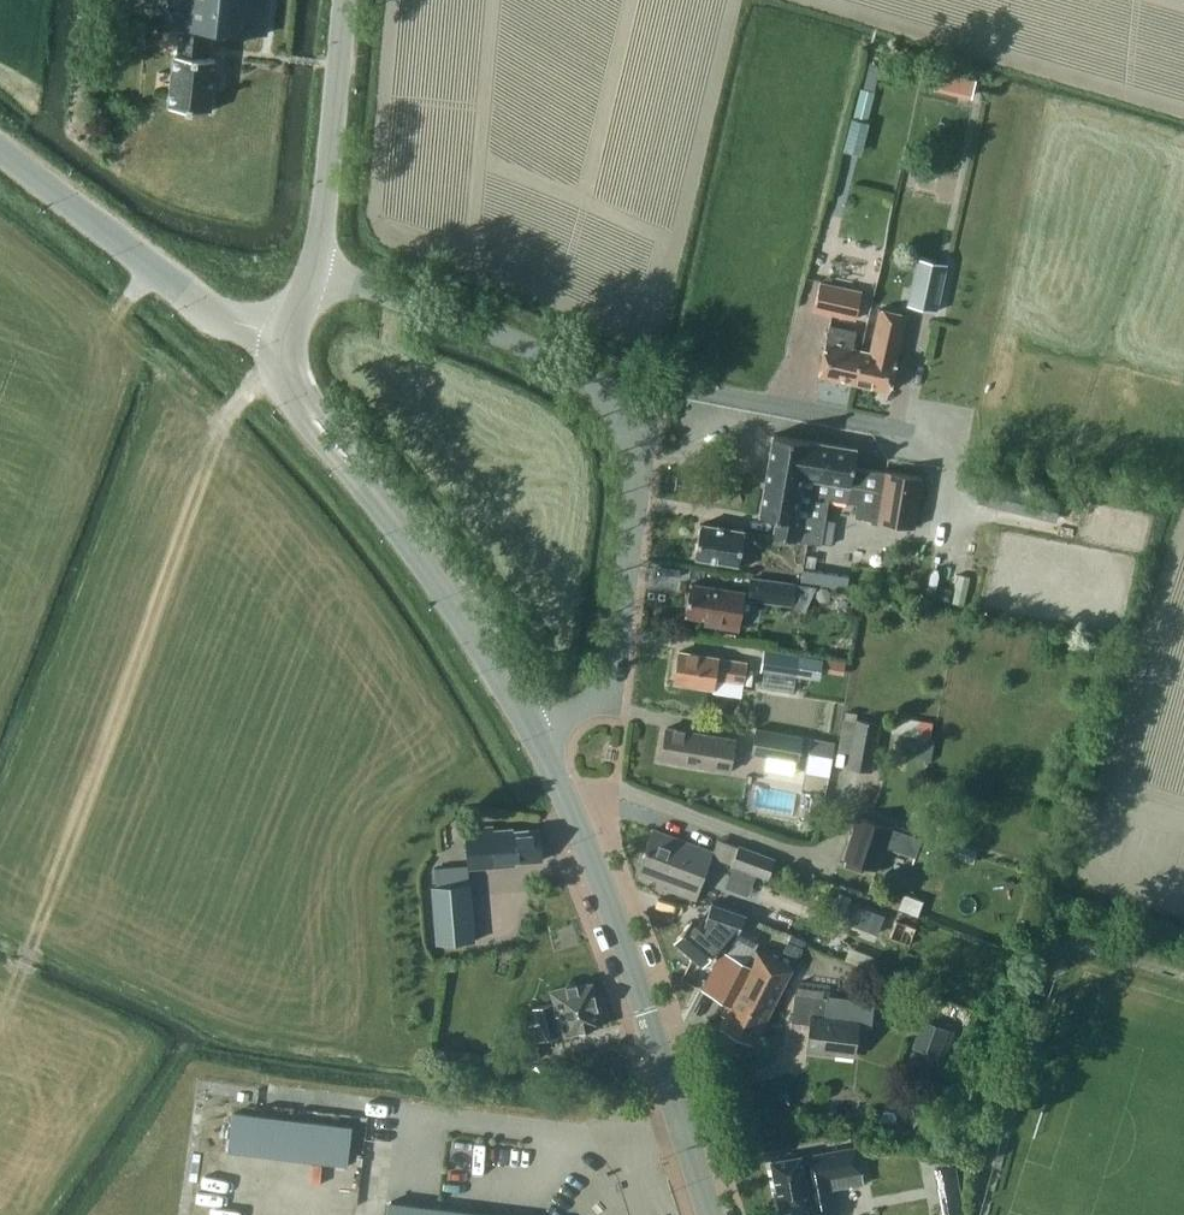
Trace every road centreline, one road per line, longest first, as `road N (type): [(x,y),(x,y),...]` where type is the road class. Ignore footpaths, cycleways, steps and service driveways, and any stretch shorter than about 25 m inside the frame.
road 1 (residential): [(536,729),(584,708),(610,678),(638,490),(627,428),(602,389),(560,360),(317,268)]
road 2 (tertiary): [(710,1214),(613,916),(536,729)]
road 3 (tertiary): [(536,729),(459,604),(304,409),(287,376),(285,338)]
road 4 (unclassified): [(285,338),(200,306),(0,148)]
road 5 (tertiary): [(317,268),(346,0)]

